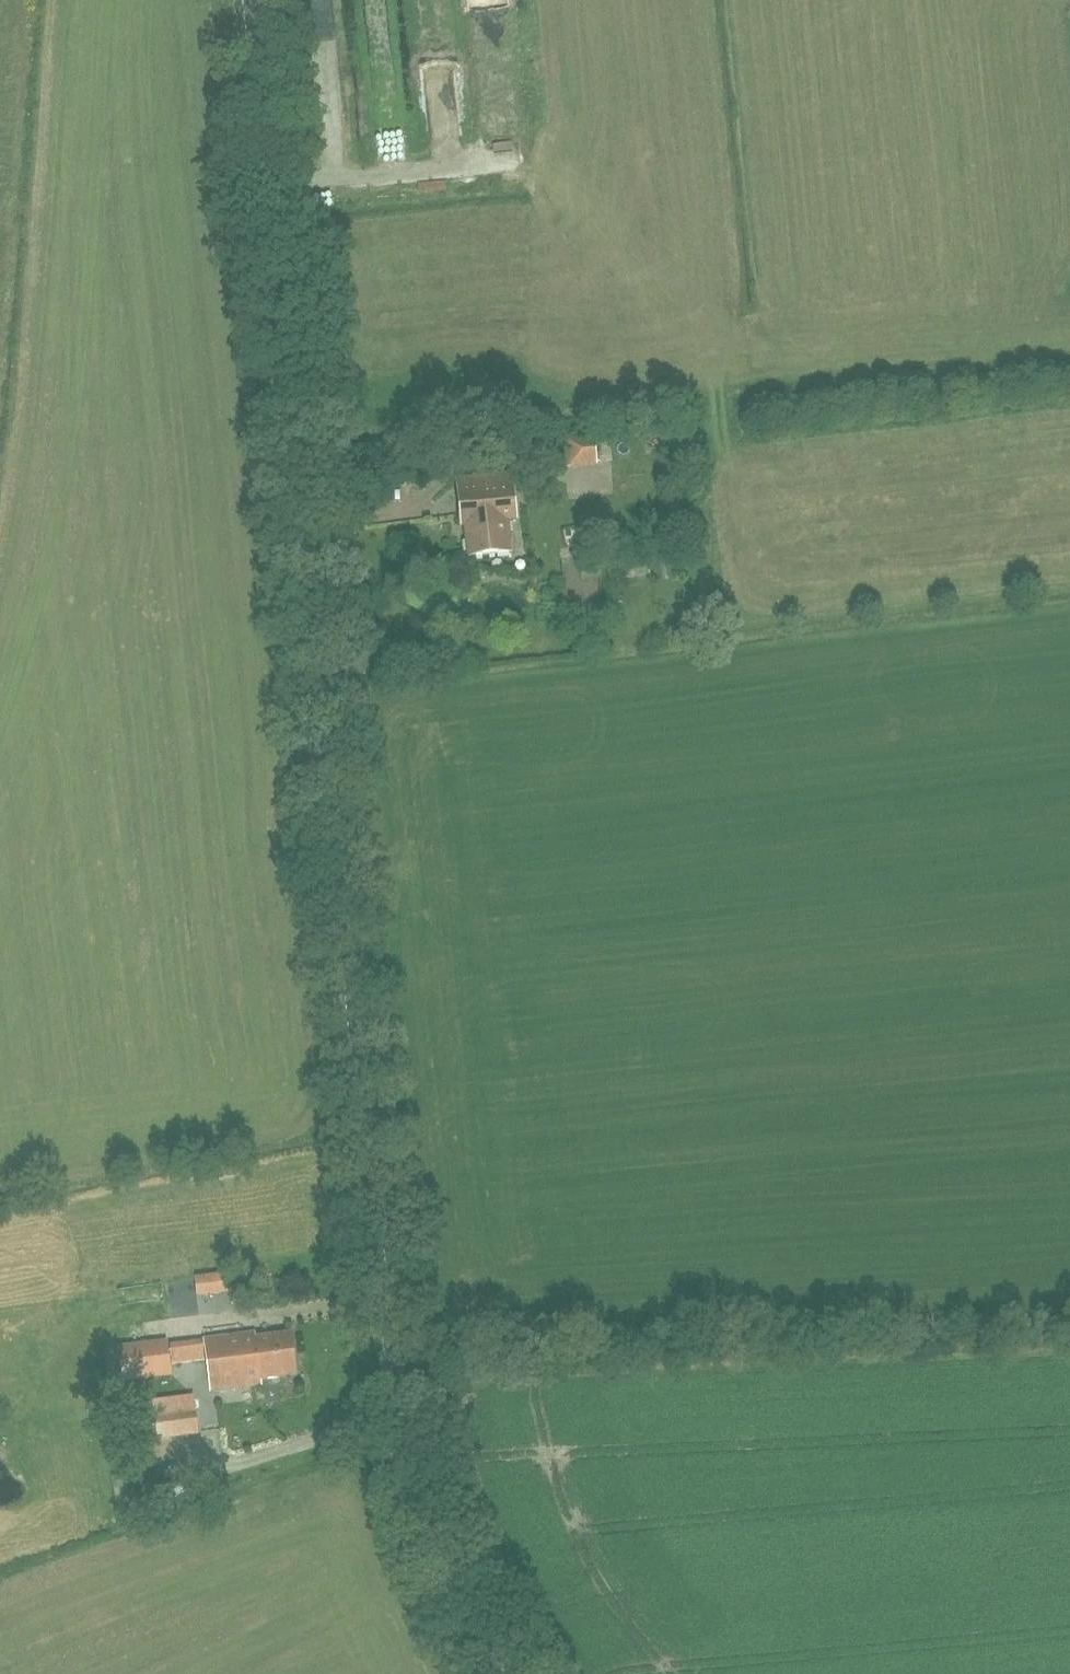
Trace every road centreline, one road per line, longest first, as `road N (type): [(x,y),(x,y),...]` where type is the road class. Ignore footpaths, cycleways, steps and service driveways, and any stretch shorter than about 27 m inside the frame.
road 1 (unclassified): [(502,1673),(456,1583),(424,1486),(391,1321),(249,0)]

